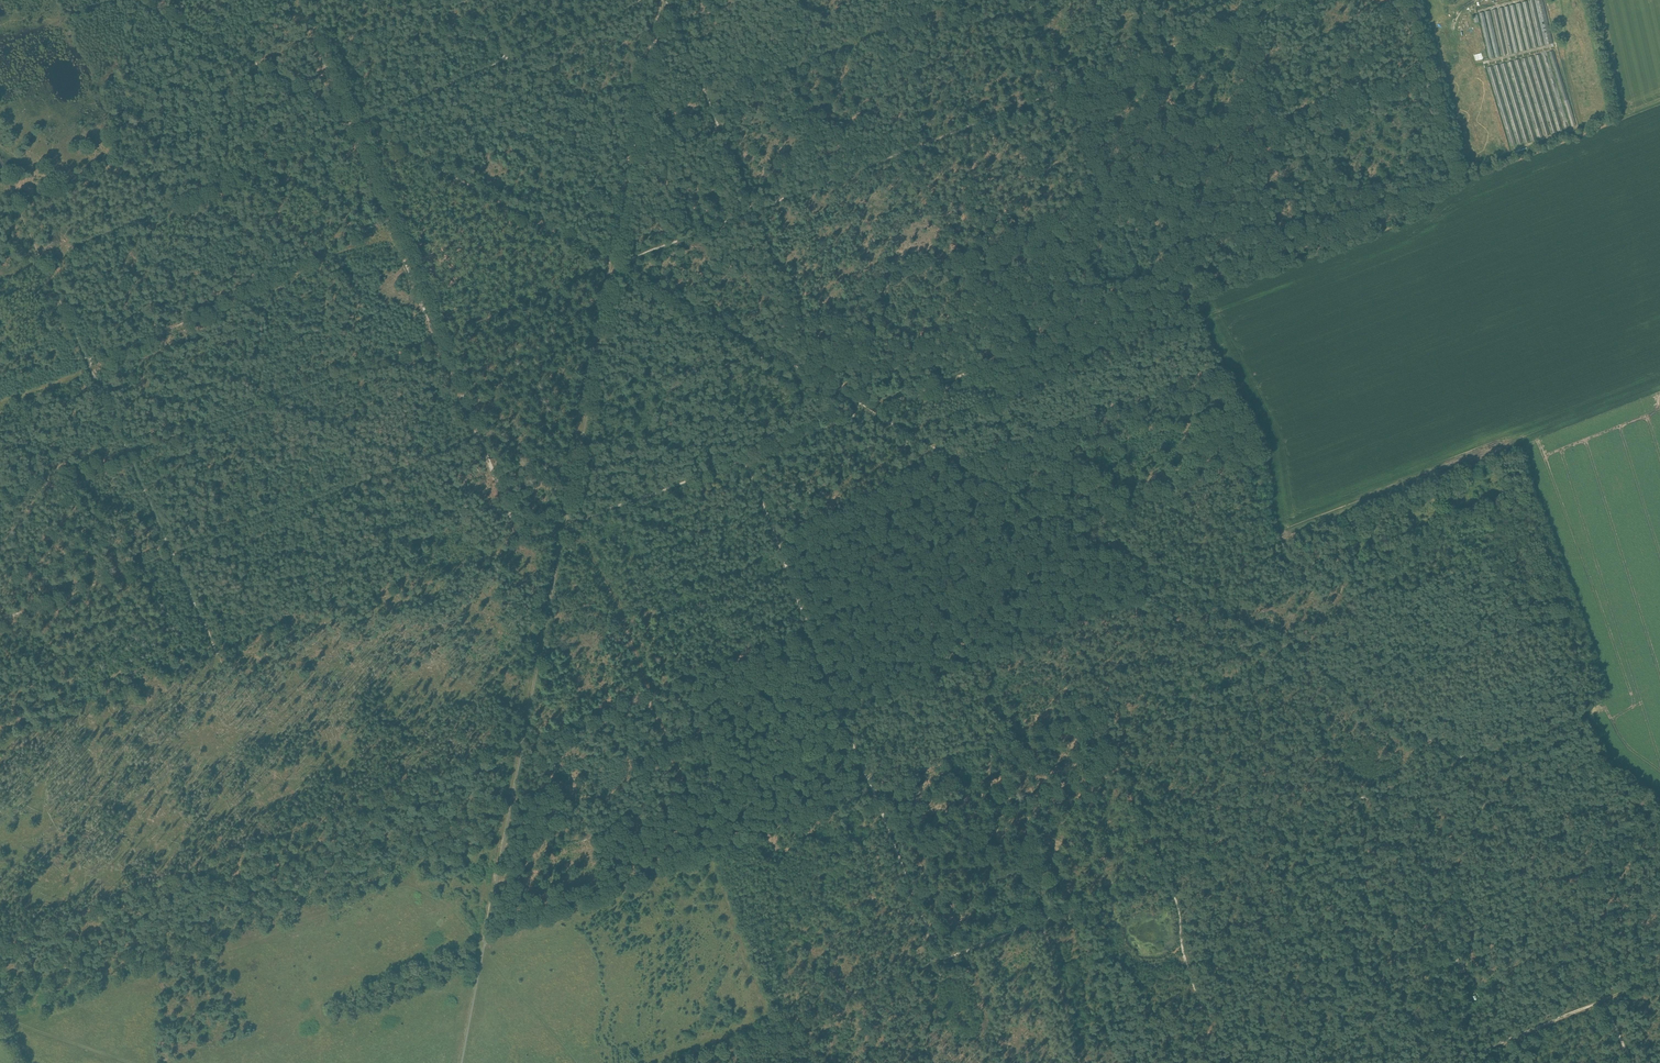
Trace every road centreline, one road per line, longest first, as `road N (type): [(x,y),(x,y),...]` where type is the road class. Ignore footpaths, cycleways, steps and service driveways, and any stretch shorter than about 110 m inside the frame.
road 1 (track): [(458,1062),(611,263)]
road 2 (track): [(611,263),(660,0)]
road 3 (track): [(1632,1062),(1602,1003),(1449,1062)]
road 4 (track): [(1293,0),(1159,52)]
road 5 (track): [(1064,92),(950,133)]

